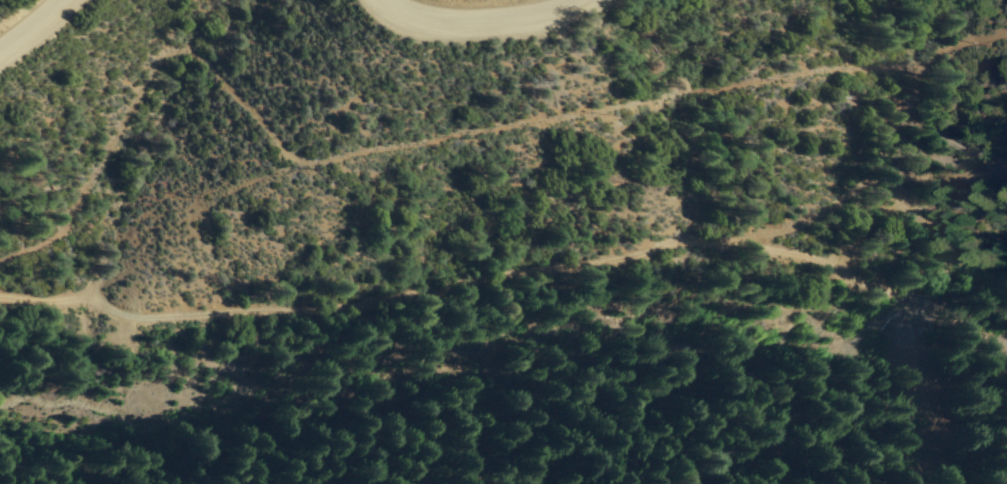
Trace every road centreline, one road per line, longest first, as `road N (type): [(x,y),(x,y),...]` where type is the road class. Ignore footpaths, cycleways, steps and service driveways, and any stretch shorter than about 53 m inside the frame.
road 1 (track): [(0,298),(52,304),(86,294),(112,312),(148,316),(317,313),(470,293),(672,244),(718,243),(786,251),(899,299)]
road 2 (track): [(718,243),(813,221),(843,205),(871,173),(920,67),(943,52),(1006,41)]
road 3 (tertiary): [(585,0),(535,24),(468,34),(405,22),(370,0)]

